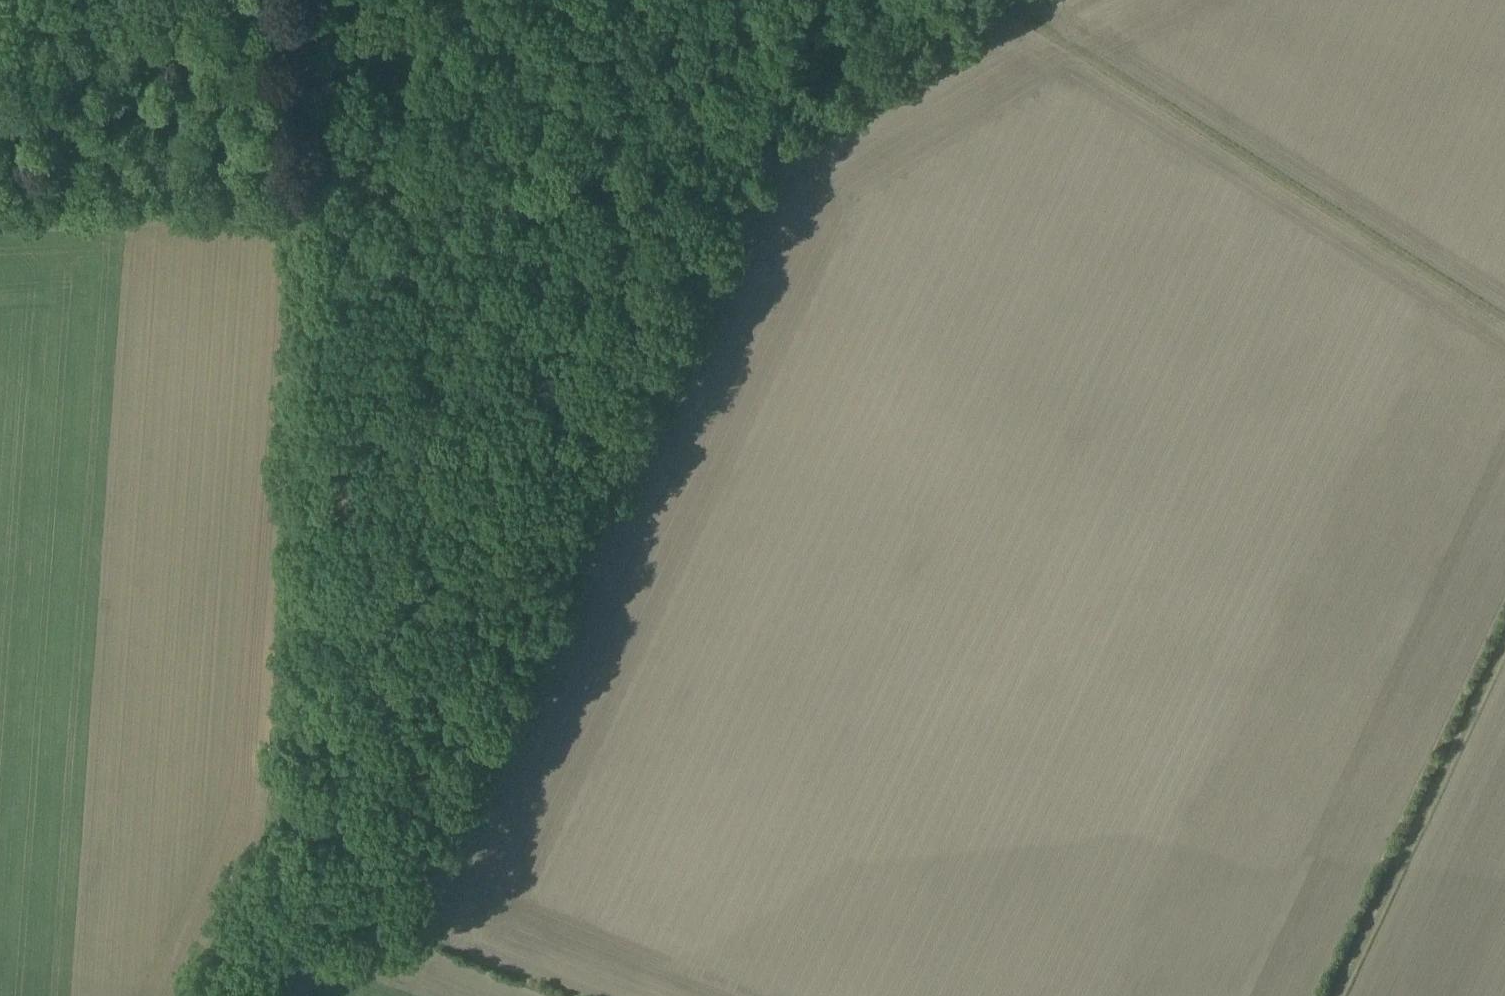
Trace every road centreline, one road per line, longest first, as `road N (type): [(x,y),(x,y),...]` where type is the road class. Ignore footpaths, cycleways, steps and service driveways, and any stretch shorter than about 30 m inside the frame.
road 1 (track): [(989,0),(1504,336)]
road 2 (track): [(1504,613),(1328,995)]

